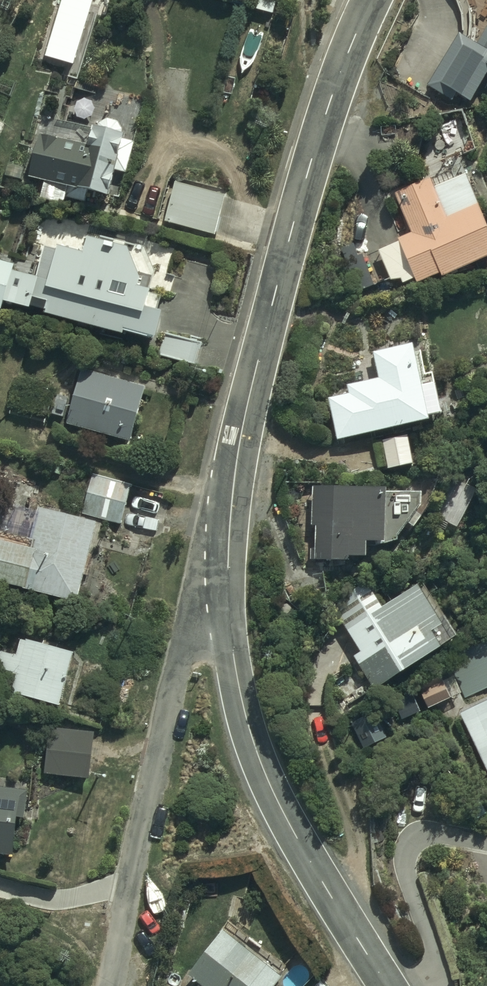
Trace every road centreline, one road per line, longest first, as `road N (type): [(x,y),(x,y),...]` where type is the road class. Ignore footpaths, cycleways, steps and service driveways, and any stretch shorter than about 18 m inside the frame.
road 1 (tertiary): [(373,0),(333,95),(295,222),(243,426),(229,563)]
road 2 (tertiary): [(229,563),(238,678),(270,783),(389,985)]
road 3 (residential): [(229,563),(177,671),(107,985)]

